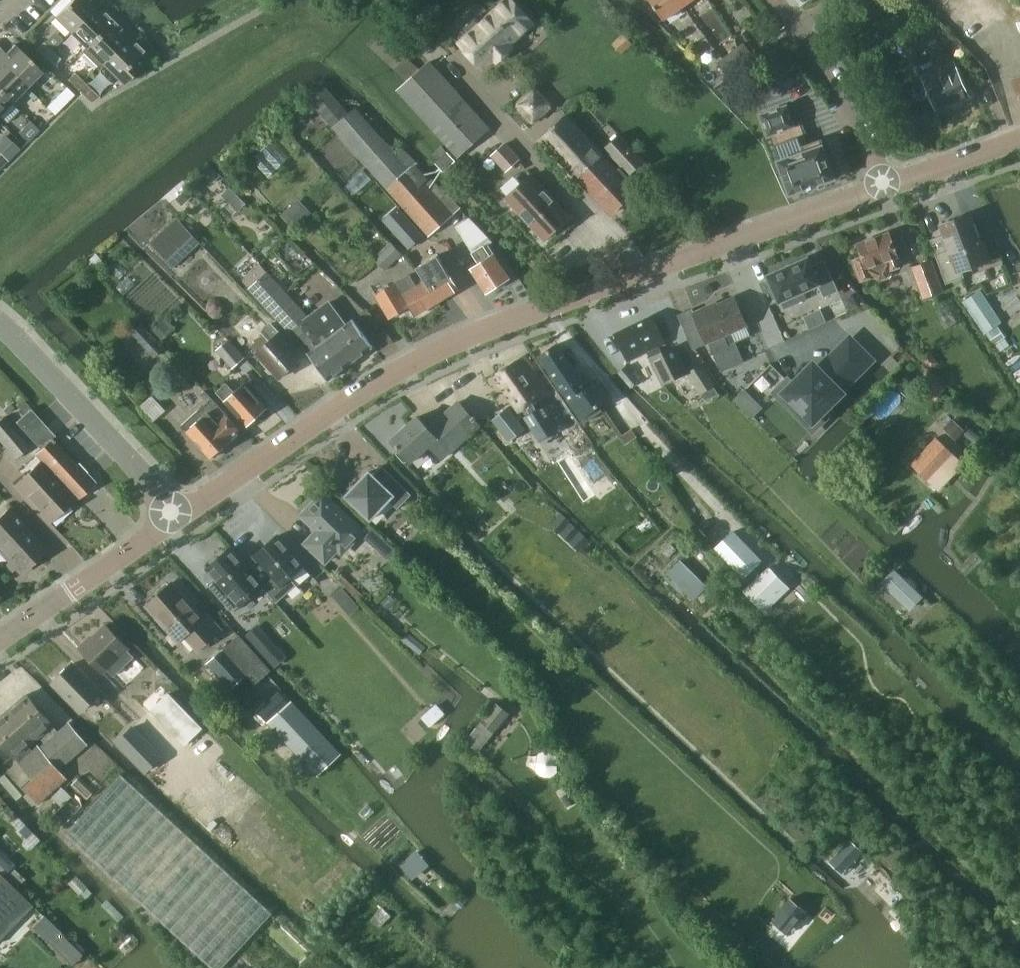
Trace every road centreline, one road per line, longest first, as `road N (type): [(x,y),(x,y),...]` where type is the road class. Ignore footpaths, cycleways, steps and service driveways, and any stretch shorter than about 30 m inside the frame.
road 1 (tertiary): [(173,515),(436,350),(885,185)]
road 2 (residential): [(173,515),(0,324)]
road 3 (tertiary): [(0,634),(173,515)]
road 4 (residential): [(885,185),(854,110),(799,29)]
road 5 (tertiary): [(885,185),(1019,138)]

